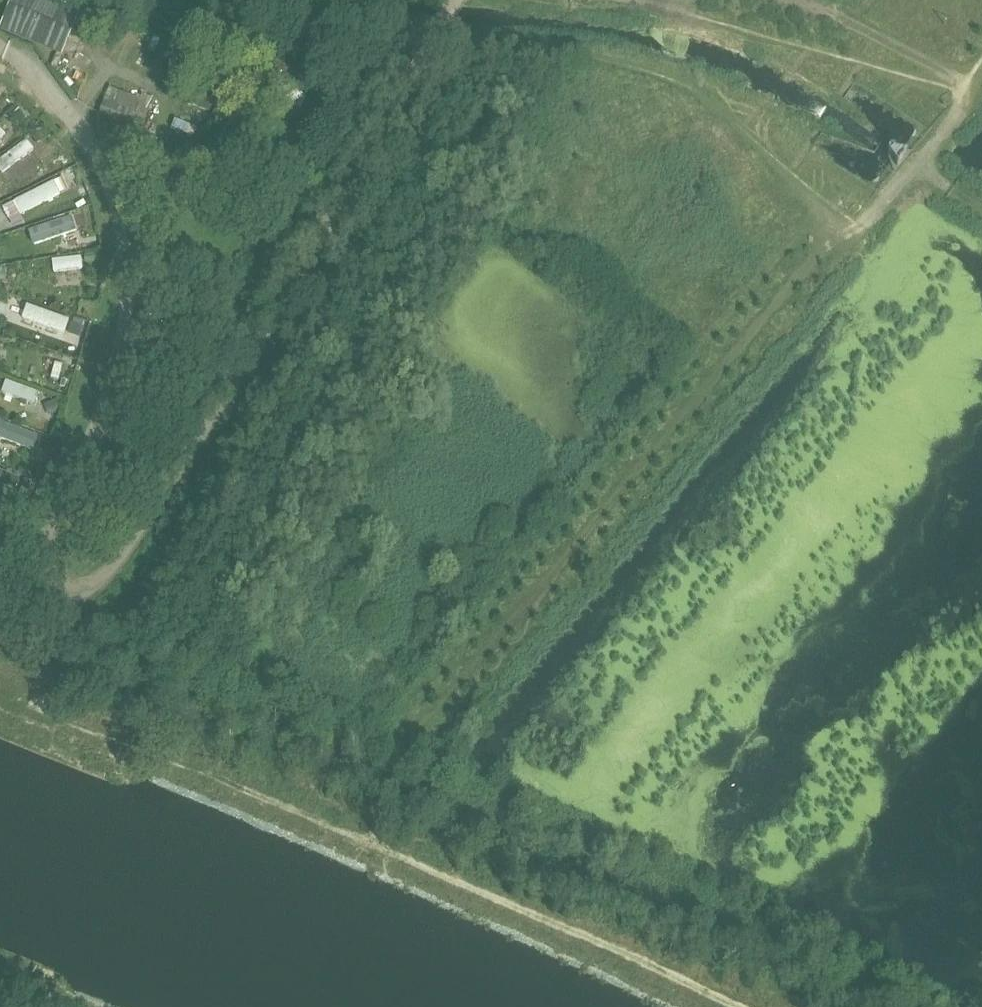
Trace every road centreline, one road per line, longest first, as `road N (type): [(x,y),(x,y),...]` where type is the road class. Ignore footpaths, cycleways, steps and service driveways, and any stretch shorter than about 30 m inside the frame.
road 1 (track): [(412,741),(814,258),(851,229)]
road 2 (track): [(374,850),(331,841),(58,718),(54,691),(76,584)]
road 3 (track): [(698,1006),(374,850)]
road 4 (track): [(851,229),(955,117),(981,62)]
road 5 (track): [(812,0),(968,80)]

